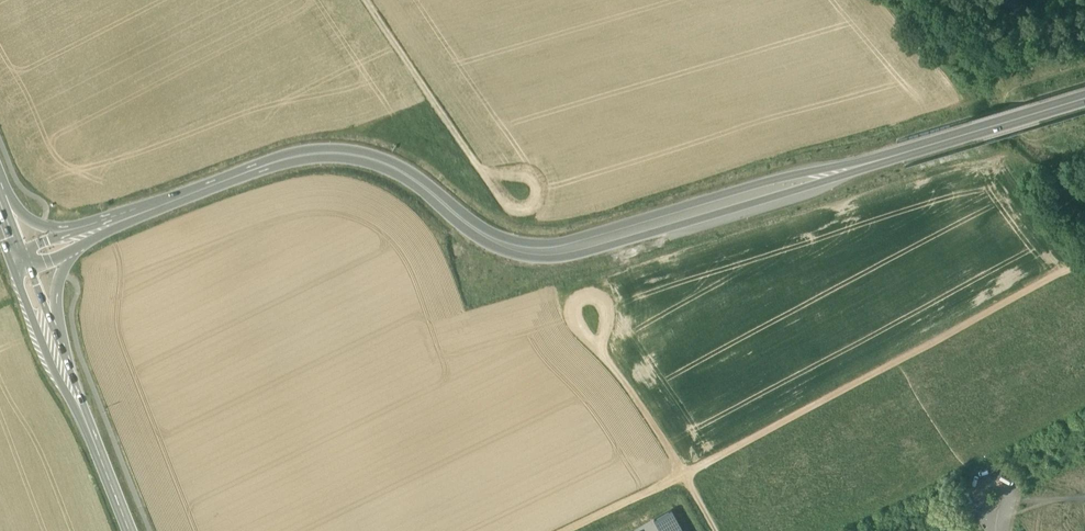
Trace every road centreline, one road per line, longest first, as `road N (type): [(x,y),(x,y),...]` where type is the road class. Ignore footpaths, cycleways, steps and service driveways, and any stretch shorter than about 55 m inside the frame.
road 1 (primary): [(120,220),(328,153),(405,174),(497,242),(534,253),(567,250),(1084,95)]
road 2 (track): [(1084,262),(682,475)]
road 3 (track): [(368,0),(507,206),(534,204),(536,180),(509,171)]
road 4 (track): [(682,475),(611,361),(577,325),(574,299),(594,294),(608,302),(606,324)]
road 5 (secondary): [(130,530),(60,357)]
road 6 (secondary): [(60,357),(62,273),(120,220)]
road 7 (primary): [(120,220),(58,227),(26,216),(0,187)]
road 8 (track): [(682,475),(562,530)]

